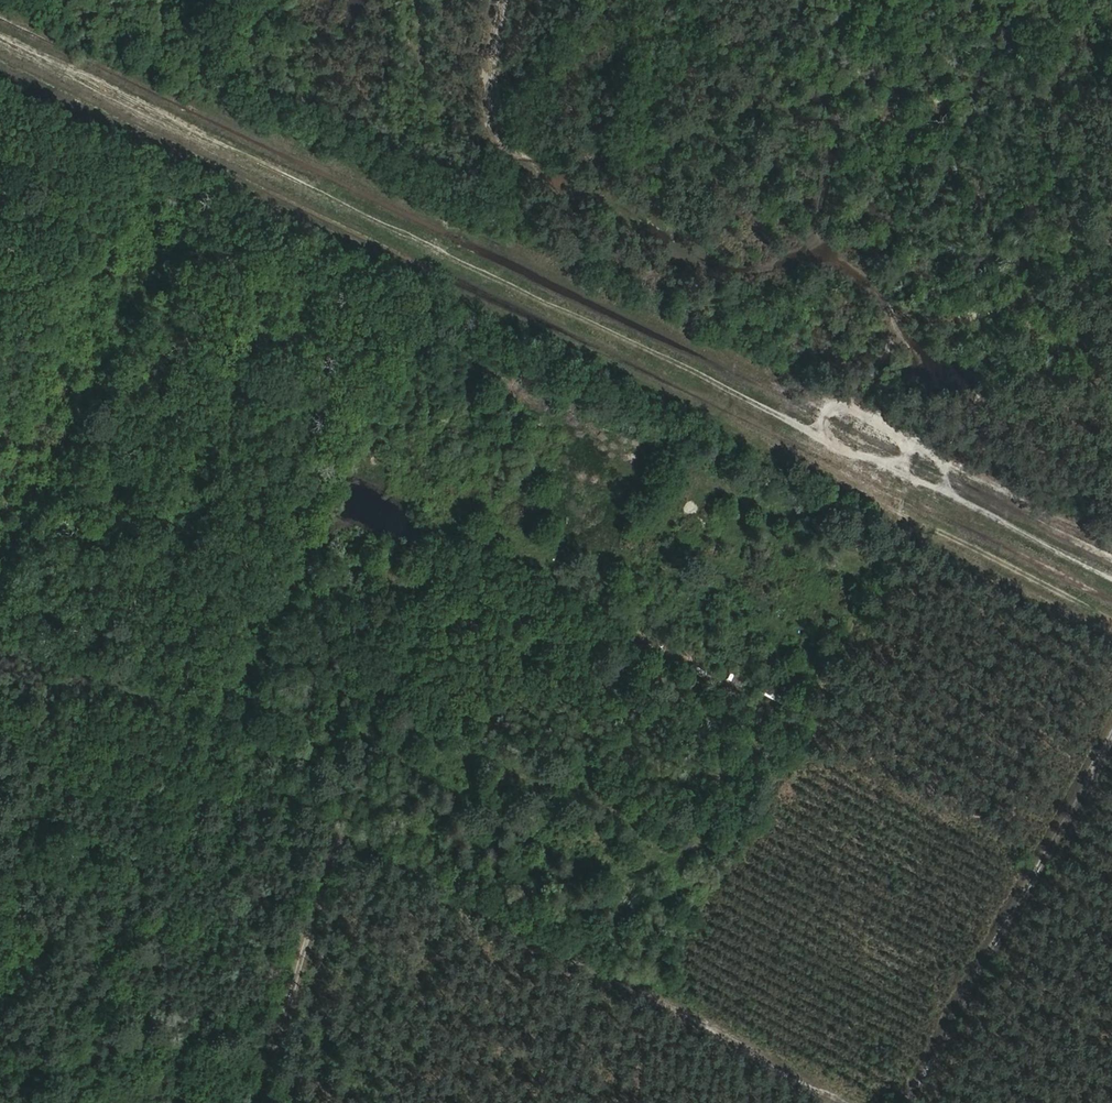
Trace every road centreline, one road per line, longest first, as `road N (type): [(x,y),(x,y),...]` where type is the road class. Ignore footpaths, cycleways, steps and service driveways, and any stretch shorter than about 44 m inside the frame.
road 1 (track): [(1111,574),(0,25)]
road 2 (track): [(909,1102),(1111,737)]
road 3 (track): [(348,829),(270,1102)]

